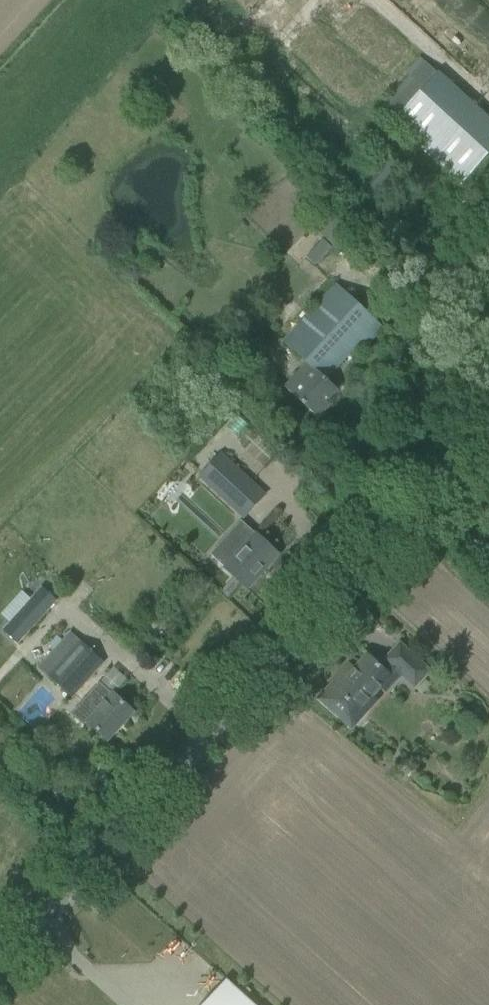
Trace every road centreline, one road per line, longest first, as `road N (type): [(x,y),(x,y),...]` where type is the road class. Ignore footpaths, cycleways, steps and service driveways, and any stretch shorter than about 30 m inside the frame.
road 1 (tertiary): [(0,969),(488,422)]

